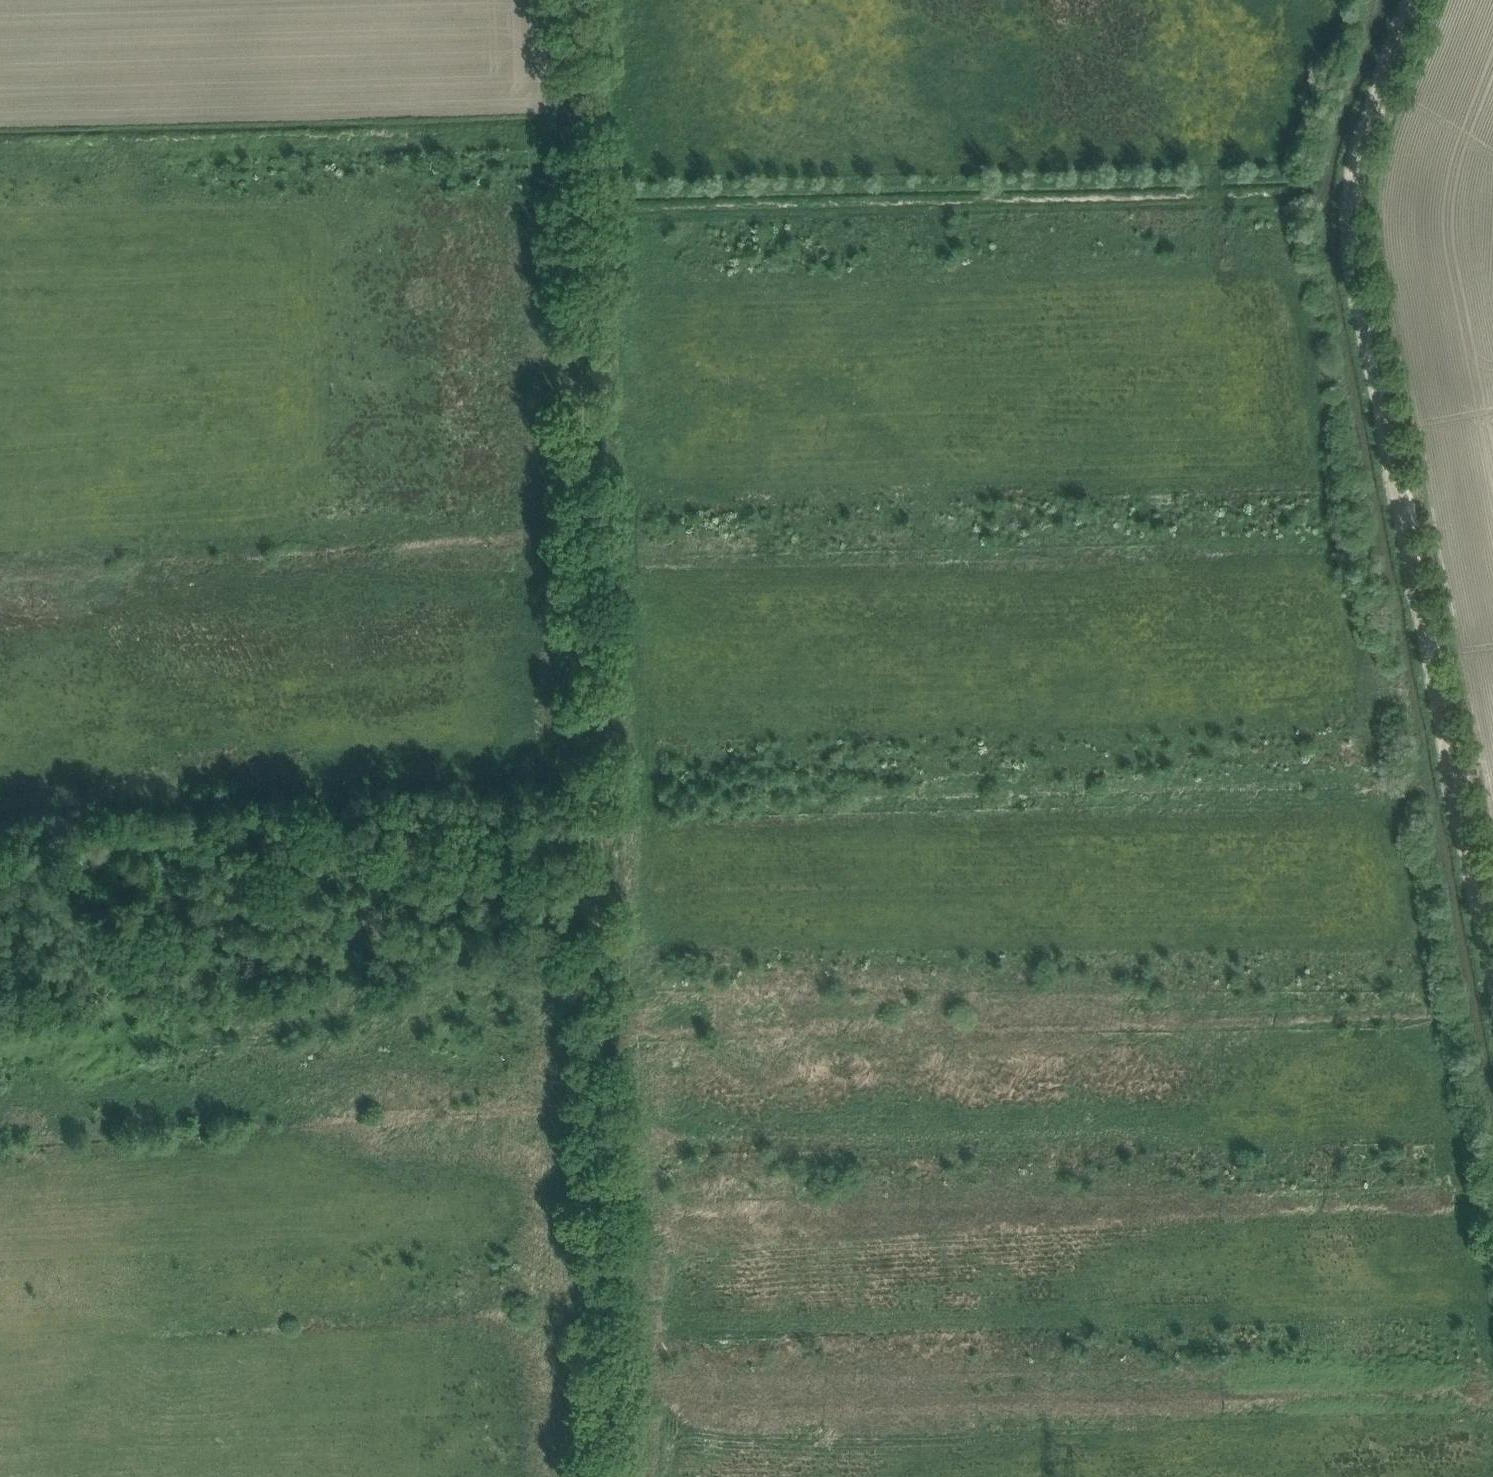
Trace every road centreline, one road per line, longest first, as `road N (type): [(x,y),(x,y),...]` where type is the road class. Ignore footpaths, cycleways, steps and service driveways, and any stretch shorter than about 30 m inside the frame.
road 1 (track): [(581,0),(612,1476)]
road 2 (track): [(1492,952),(1363,271),(1361,182),(1377,101),(1420,0)]

